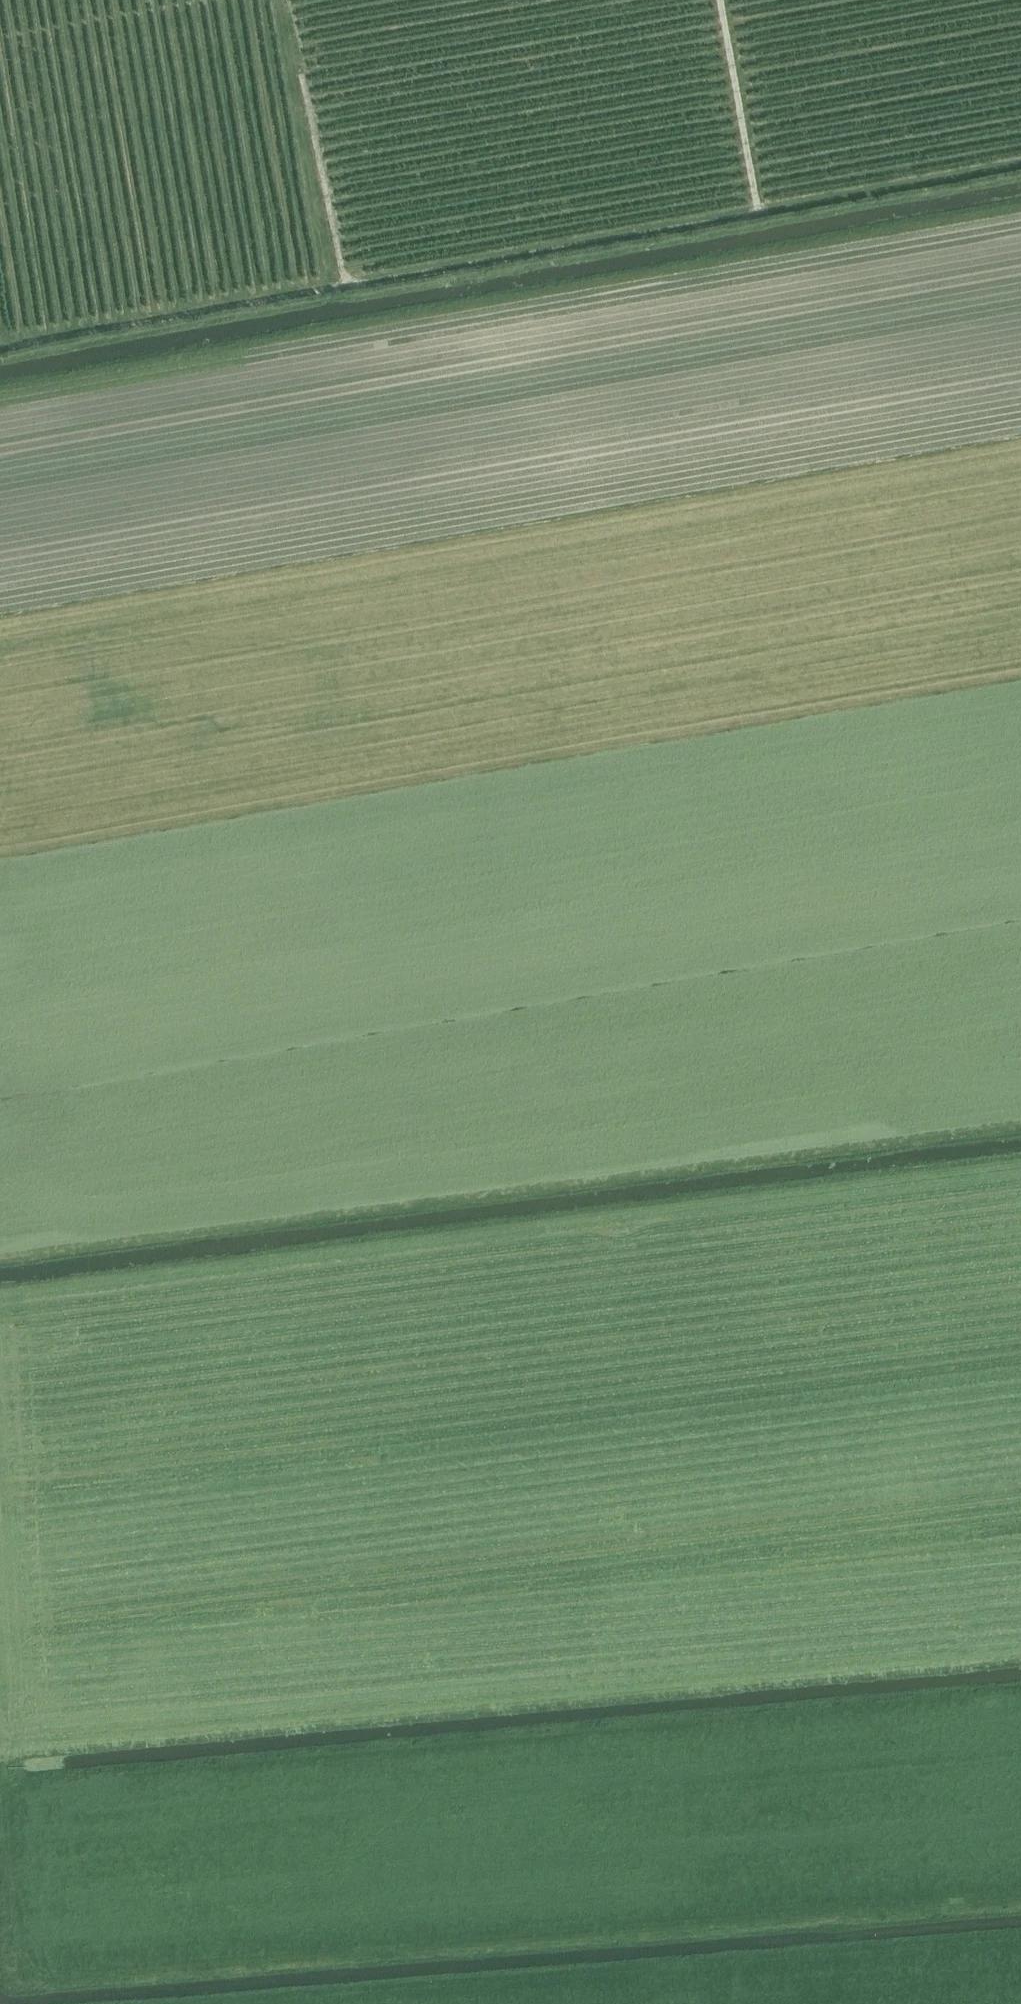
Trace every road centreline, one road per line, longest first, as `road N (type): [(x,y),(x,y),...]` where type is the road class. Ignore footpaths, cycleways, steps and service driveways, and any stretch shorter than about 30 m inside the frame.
road 1 (track): [(285,0),(339,274)]
road 2 (track): [(723,0),(759,200)]

